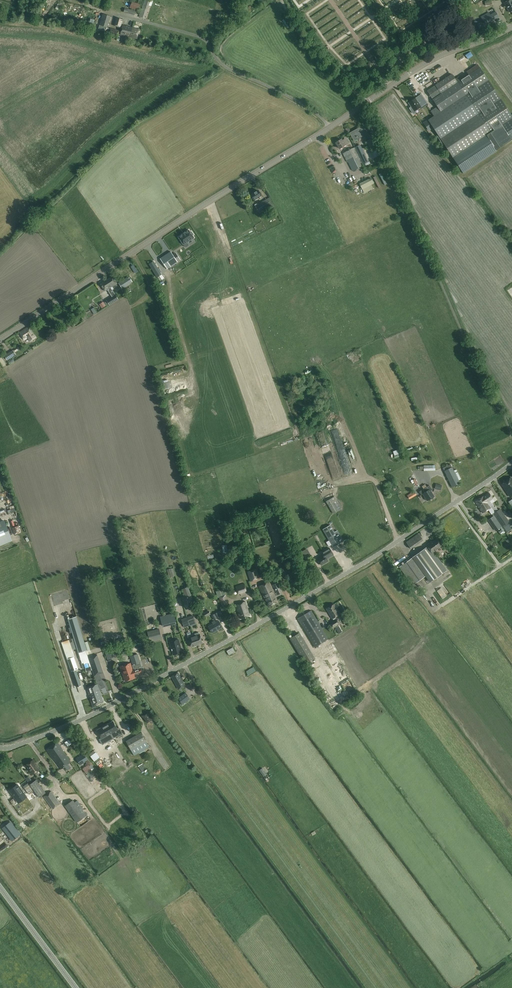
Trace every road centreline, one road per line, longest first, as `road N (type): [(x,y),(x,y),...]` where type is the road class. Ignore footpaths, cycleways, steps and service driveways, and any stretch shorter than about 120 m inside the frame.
road 1 (unclassified): [(0,747),(105,708),(291,606),(511,463)]
road 2 (tertiary): [(0,339),(330,127)]
road 3 (unclassified): [(330,127),(225,67),(203,38),(144,21)]
road 4 (tertiary): [(330,127),(427,62),(511,27)]
road 5 (unclassified): [(76,987),(0,887)]

